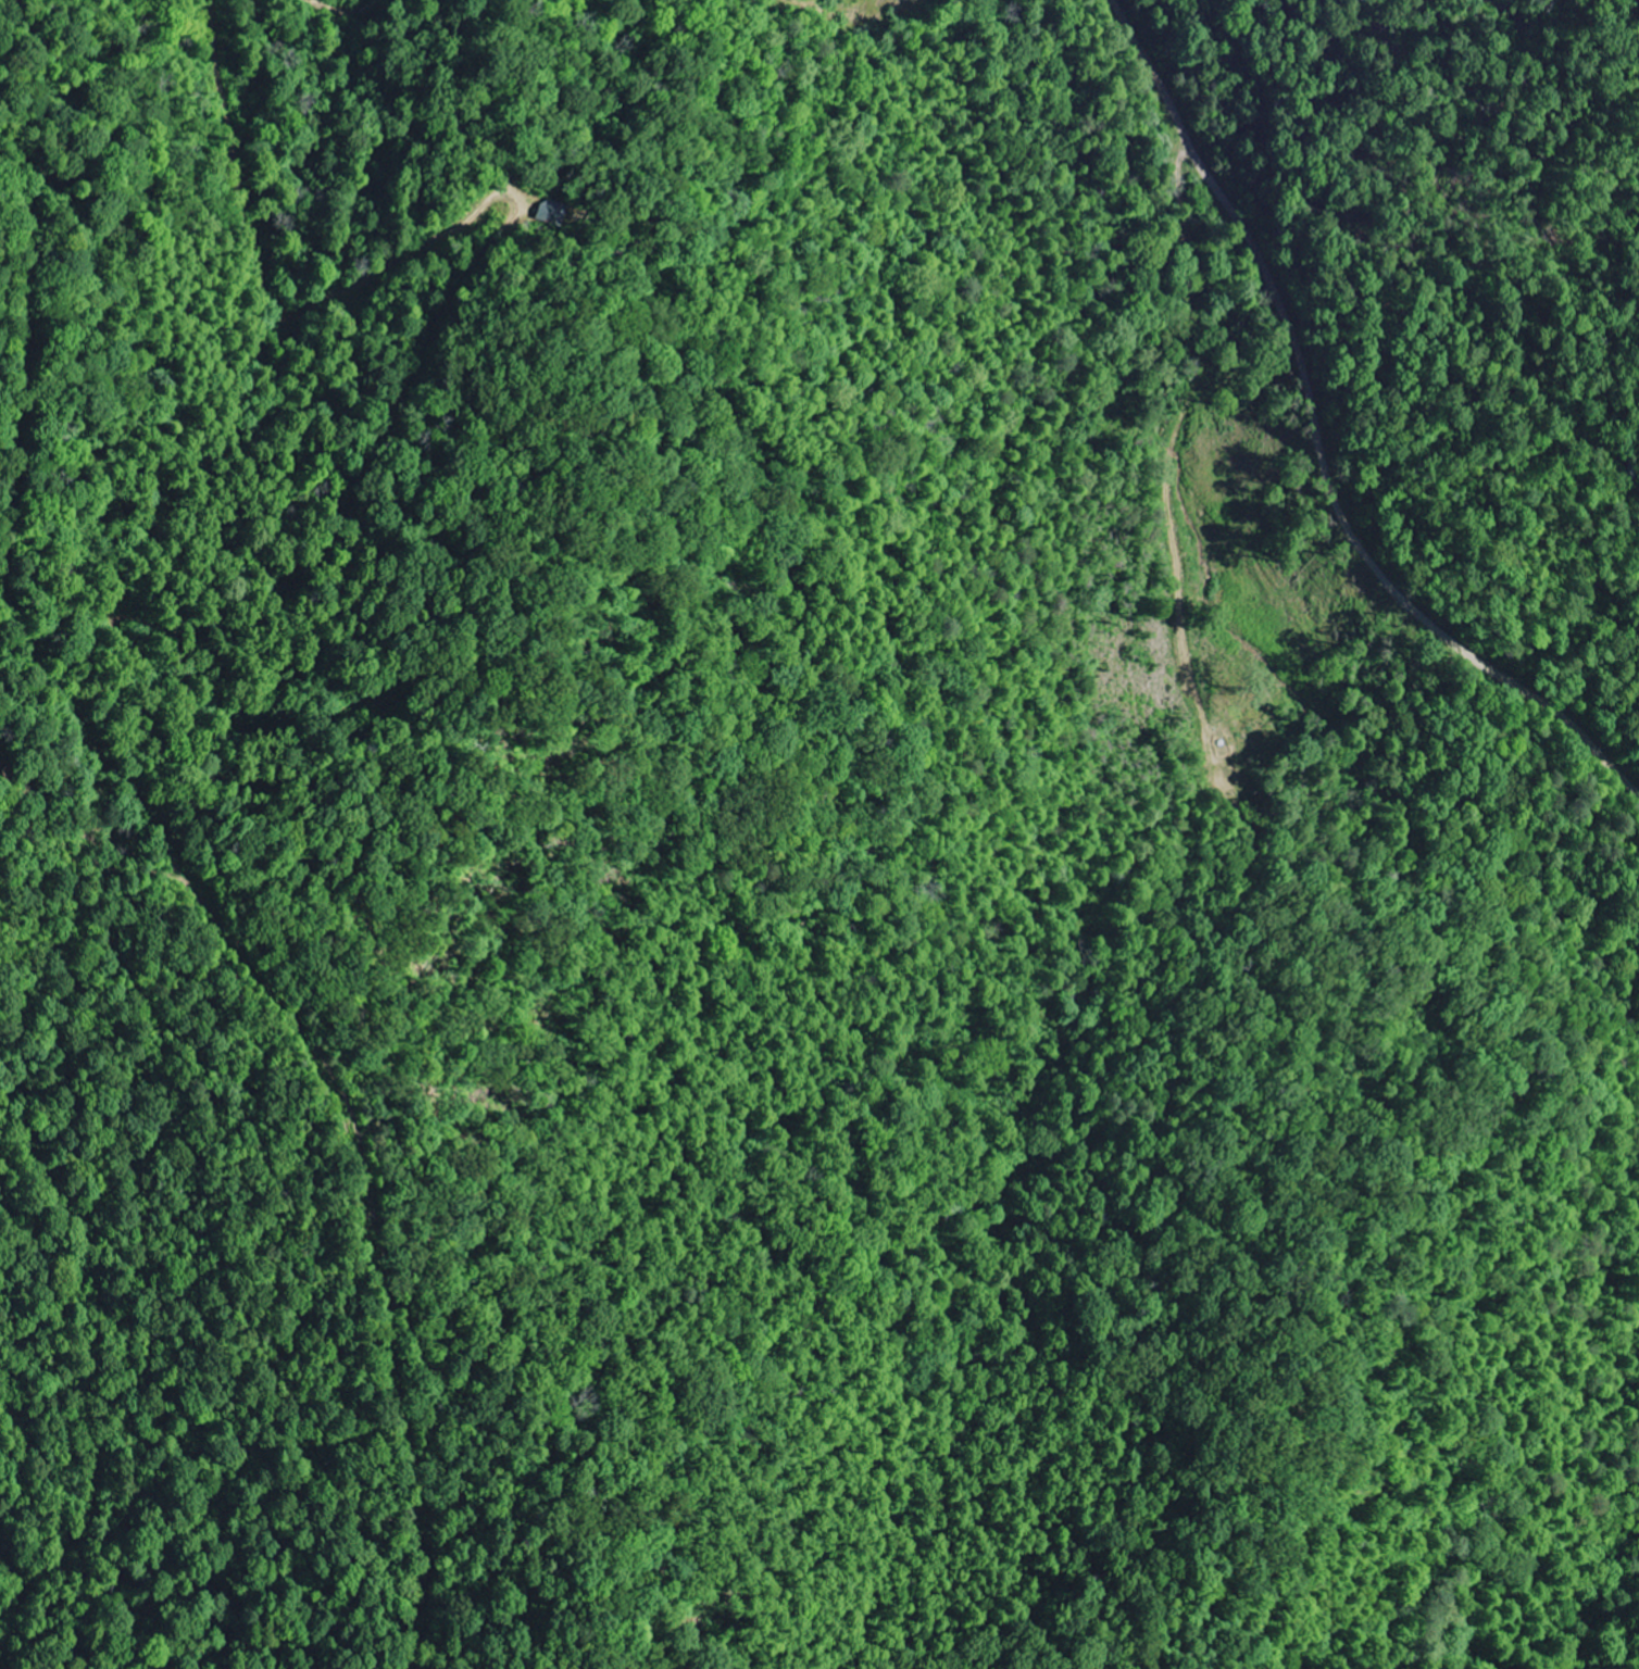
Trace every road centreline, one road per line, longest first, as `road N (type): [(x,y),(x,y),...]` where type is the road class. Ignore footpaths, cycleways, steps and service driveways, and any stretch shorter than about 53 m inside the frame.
road 1 (residential): [(1638,788),(1547,704),(1418,615),(1363,552),(1336,494),(1292,323),(1246,219),(1114,0)]

